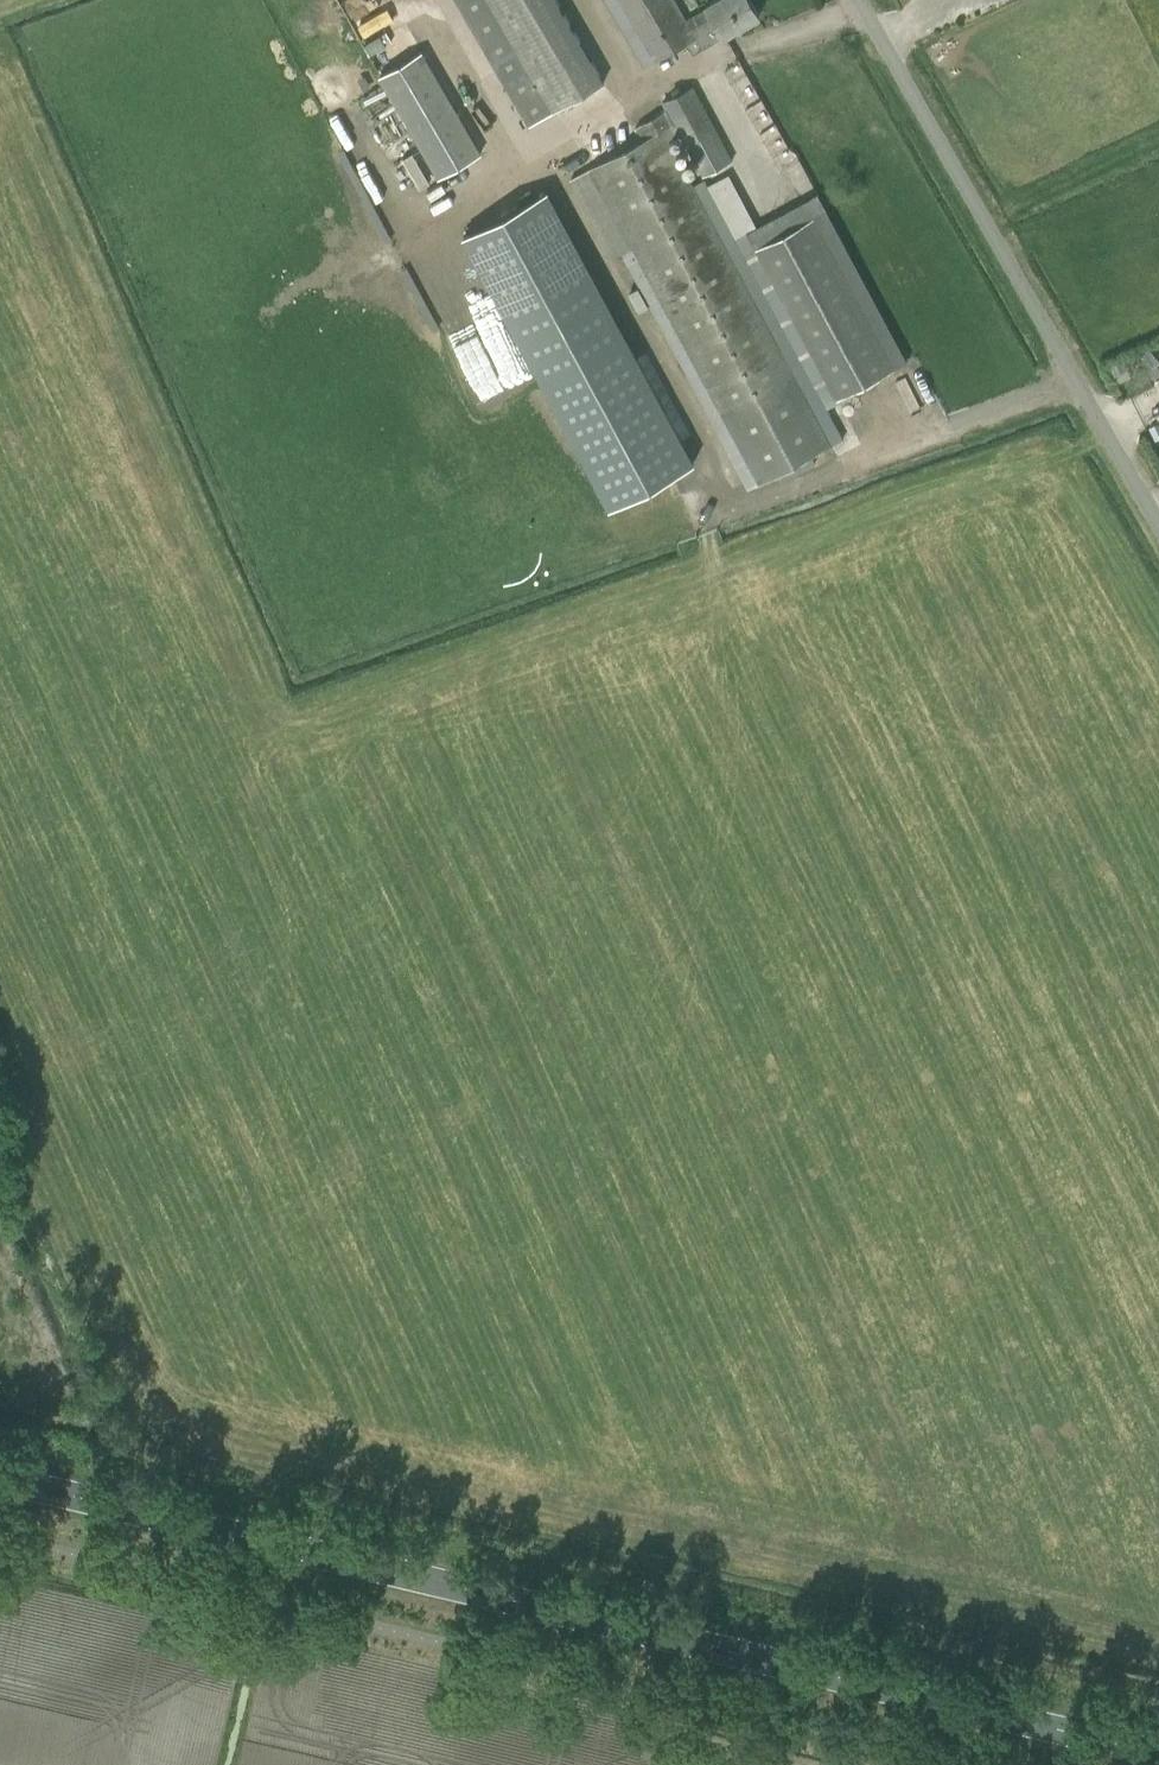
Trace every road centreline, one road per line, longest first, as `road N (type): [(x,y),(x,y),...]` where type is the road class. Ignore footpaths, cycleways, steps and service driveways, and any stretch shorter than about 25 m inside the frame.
road 1 (tertiary): [(1158,1753),(0,1480)]
road 2 (unclassified): [(1158,525),(858,0)]

